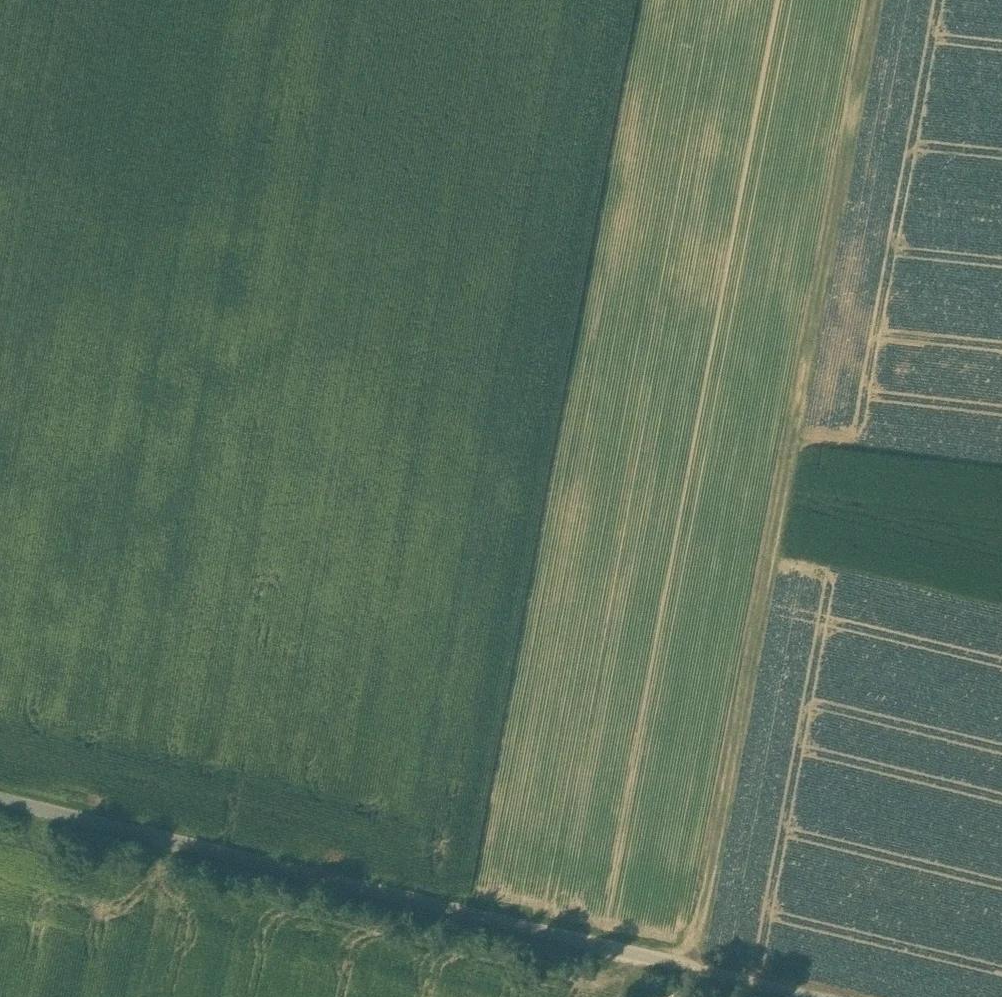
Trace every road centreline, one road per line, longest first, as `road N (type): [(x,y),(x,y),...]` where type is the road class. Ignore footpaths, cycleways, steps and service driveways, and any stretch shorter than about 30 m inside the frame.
road 1 (unclassified): [(0,796),(823,996)]

